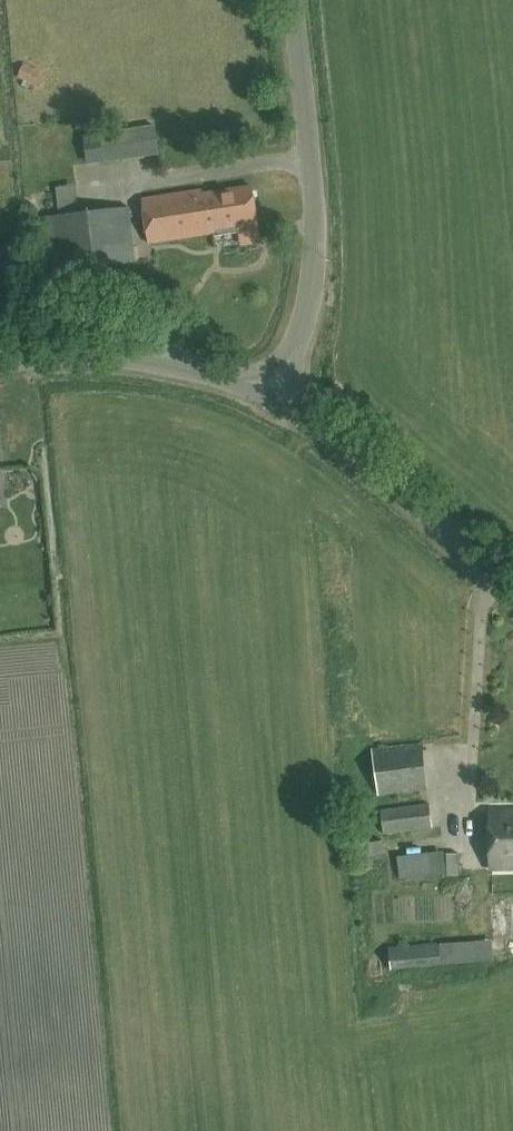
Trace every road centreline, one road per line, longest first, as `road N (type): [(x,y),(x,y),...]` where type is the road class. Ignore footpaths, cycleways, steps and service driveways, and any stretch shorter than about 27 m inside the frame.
road 1 (unclassified): [(263,395),(301,330),(317,278),(319,225),(291,0)]
road 2 (unclassified): [(512,590),(320,425),(263,395)]
road 3 (unclassified): [(0,361),(149,359),(263,395)]

